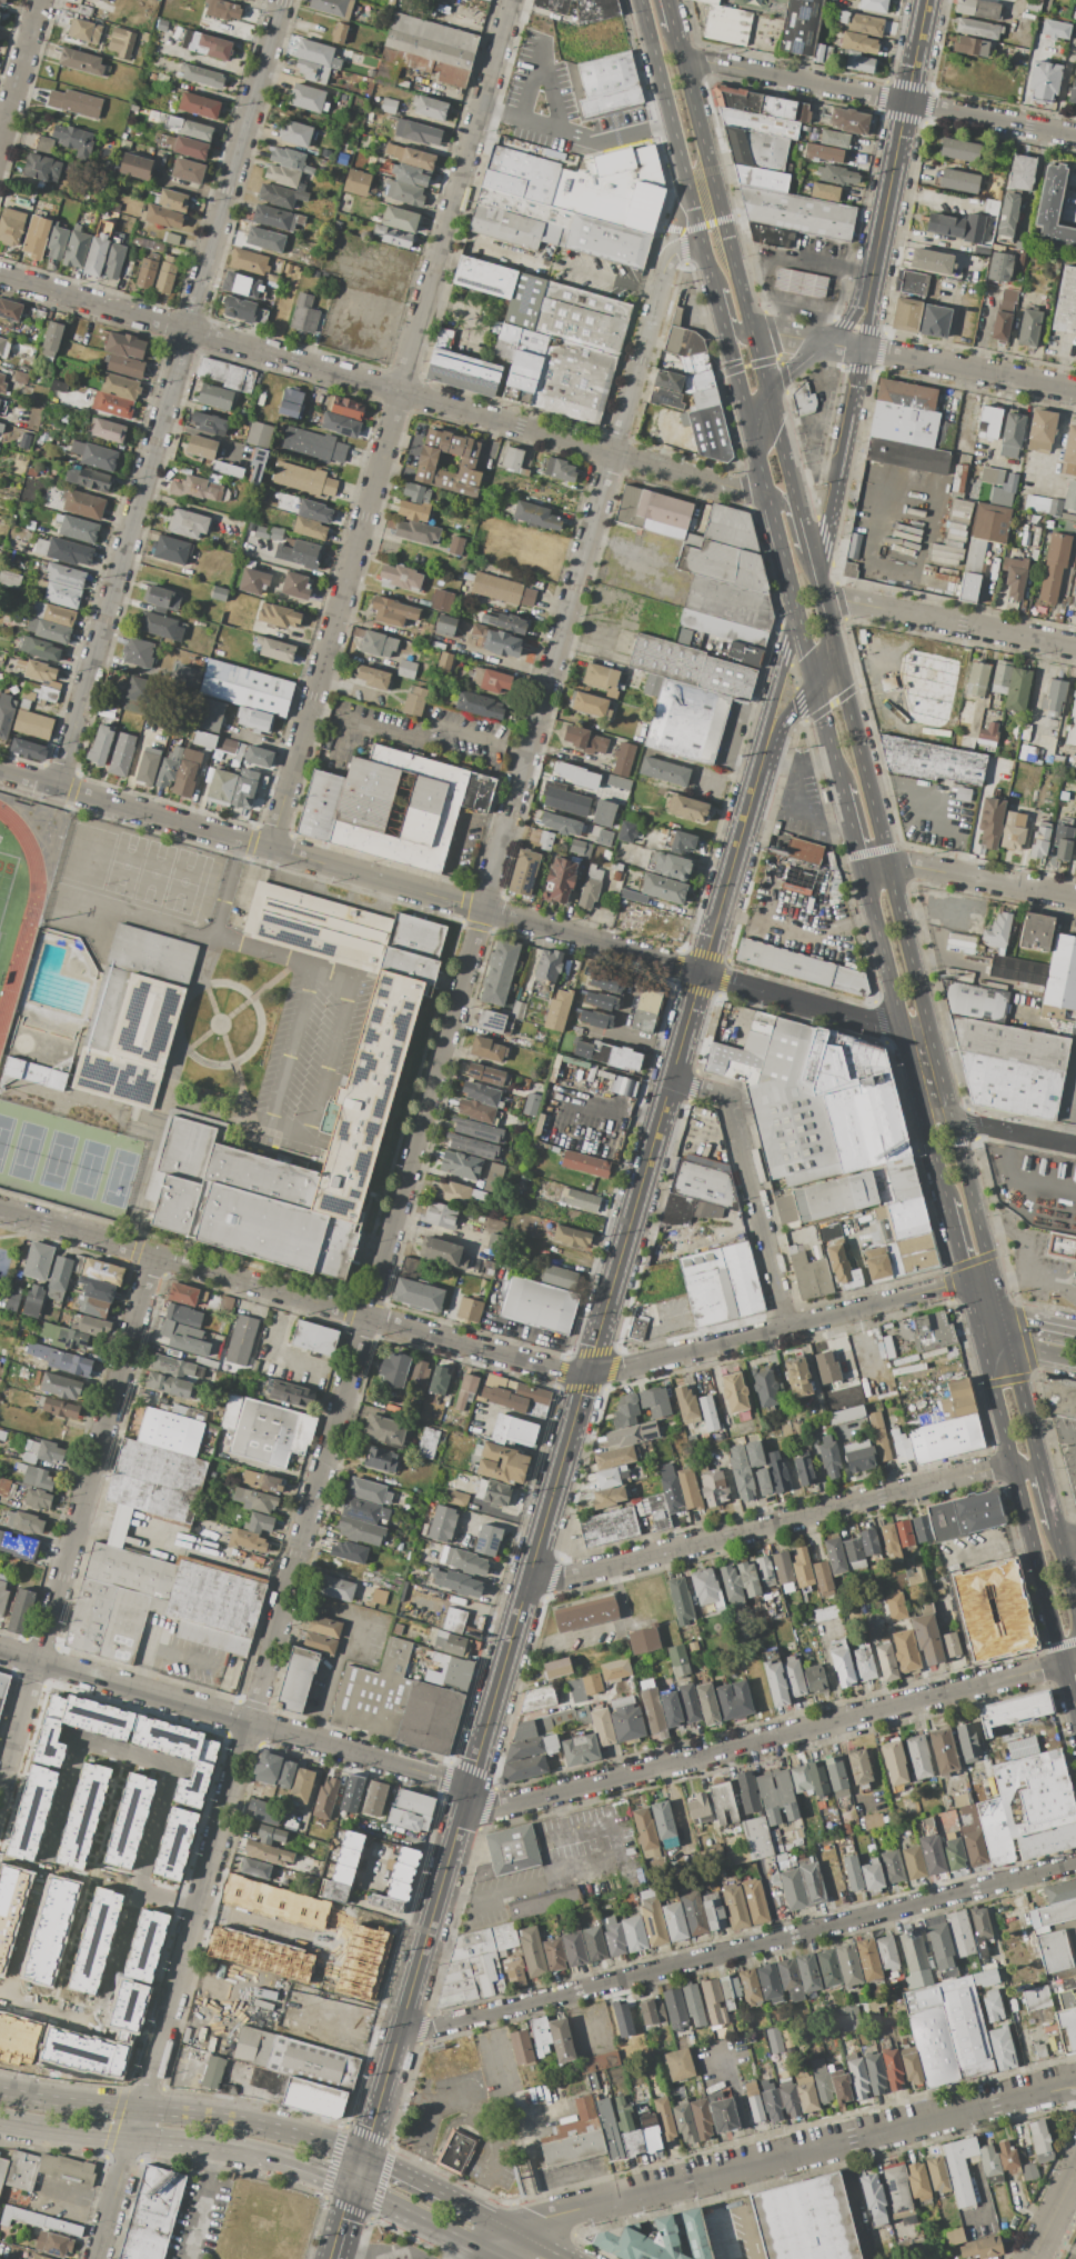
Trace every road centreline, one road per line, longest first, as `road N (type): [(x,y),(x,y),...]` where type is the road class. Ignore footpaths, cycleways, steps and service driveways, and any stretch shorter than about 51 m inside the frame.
road 1 (residential): [(100,2258),(656,291),(674,252),(703,242)]
road 2 (residential): [(917,1036),(0,771)]
road 3 (residential): [(270,848),(511,0)]
road 4 (residential): [(57,787),(283,0)]
road 5 (residential): [(767,497),(0,276)]
road 6 (residential): [(1075,1863),(399,2036)]
road 7 (residential): [(77,1736),(2,2000),(95,2027),(171,1763)]
road 8 (residential): [(1063,1663),(492,1808),(466,1796)]
road 9 (residential): [(587,1371),(519,1360),(0,1210)]
road 10 (residential): [(1075,2087),(545,2218),(514,2233)]
road 11 (residential): [(0,1802),(152,1253)]
road 12 (residential): [(1014,1467),(527,1581)]
road 13 (residential): [(466,1796),(443,1778),(0,1648)]
road 14 (secondary): [(354,2185),(474,1768)]
road 15 (primary): [(917,1036),(924,1012),(832,646)]
road 16 (residential): [(1075,135),(681,57)]
road 17 (residential): [(966,1280),(587,1371)]
road 18 (primary): [(981,1339),(1075,1715)]
road 19 (primary): [(362,2159),(247,2122),(0,2092)]
road 20 (secondary): [(609,1297),(701,974)]
road 21 (secondary): [(474,1768),(565,1449)]
road 22 (primary): [(641,0),(715,290)]
road 23 (tertiary): [(872,282),(926,0)]
road 24 (residential): [(1075,647),(821,601)]
road 25 (primary): [(0,2121),(254,2153)]
road 26 (residential): [(1075,391),(829,343)]
road 27 (secondary): [(701,974),(767,733)]
road 28 (residential): [(787,1328),(732,1101)]
road 29 (primary): [(730,248),(674,31)]
road 30 (residential): [(335,1950),(132,1896)]
road 31 (residential): [(1075,898),(909,866),(888,869)]
road 32 (primary): [(864,874),(899,1016),(917,1036)]
road 33 (primary): [(354,2185),(506,2258)]
road 34 (residential): [(0,146),(42,0)]
road 35 (primary): [(986,1256),(957,1141),(938,1118)]
road 36 (primary): [(945,1198),(981,1339)]
road 37 (residential): [(1075,1145),(938,1118)]
road 38 (tertiary): [(814,576),(843,441)]
road 39 (residential): [(188,1769),(64,1731)]
road 40 (primary): [(1017,1378),(986,1256)]
road 41 (secondary): [(797,613),(767,733)]
road 42 (primary): [(767,497),(797,613)]

